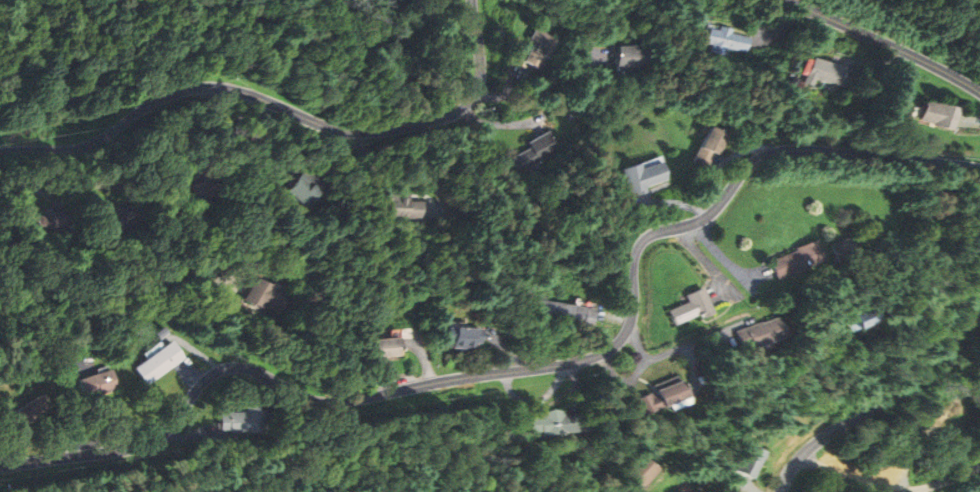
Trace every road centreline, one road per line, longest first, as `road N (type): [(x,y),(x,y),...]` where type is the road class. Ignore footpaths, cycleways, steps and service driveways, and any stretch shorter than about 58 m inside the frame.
road 1 (residential): [(0,468),(155,442),(203,382),(230,367),(251,369),(314,402),(339,404),(605,354),(634,320),(641,246),(710,217),(749,169),(774,154),(979,169)]
road 2 (residential): [(475,0),(481,85),(455,114),(351,132),(230,89),(204,88),(165,98),(93,147),(0,153)]
road 3 (residential): [(784,491),(802,458),(913,376),(979,300)]
road 4 (residential): [(979,92),(786,0)]
road 5 (residential): [(802,458),(904,491),(979,468)]

